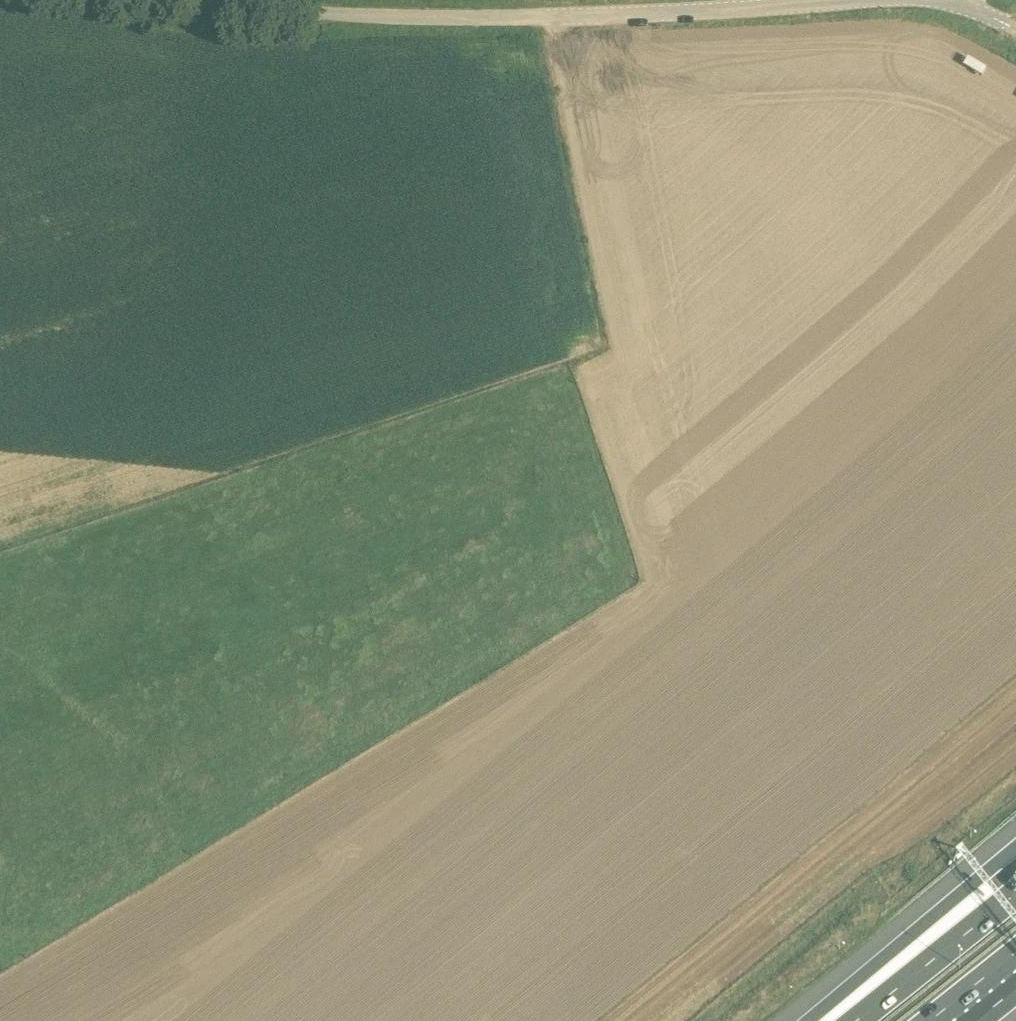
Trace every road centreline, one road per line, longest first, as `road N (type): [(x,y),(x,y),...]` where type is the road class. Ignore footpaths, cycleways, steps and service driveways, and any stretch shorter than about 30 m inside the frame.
road 1 (unclassified): [(844,0),(495,19),(221,0)]
road 2 (motorway): [(1015,848),(812,1020)]
road 3 (motorway): [(1015,897),(860,1020)]

